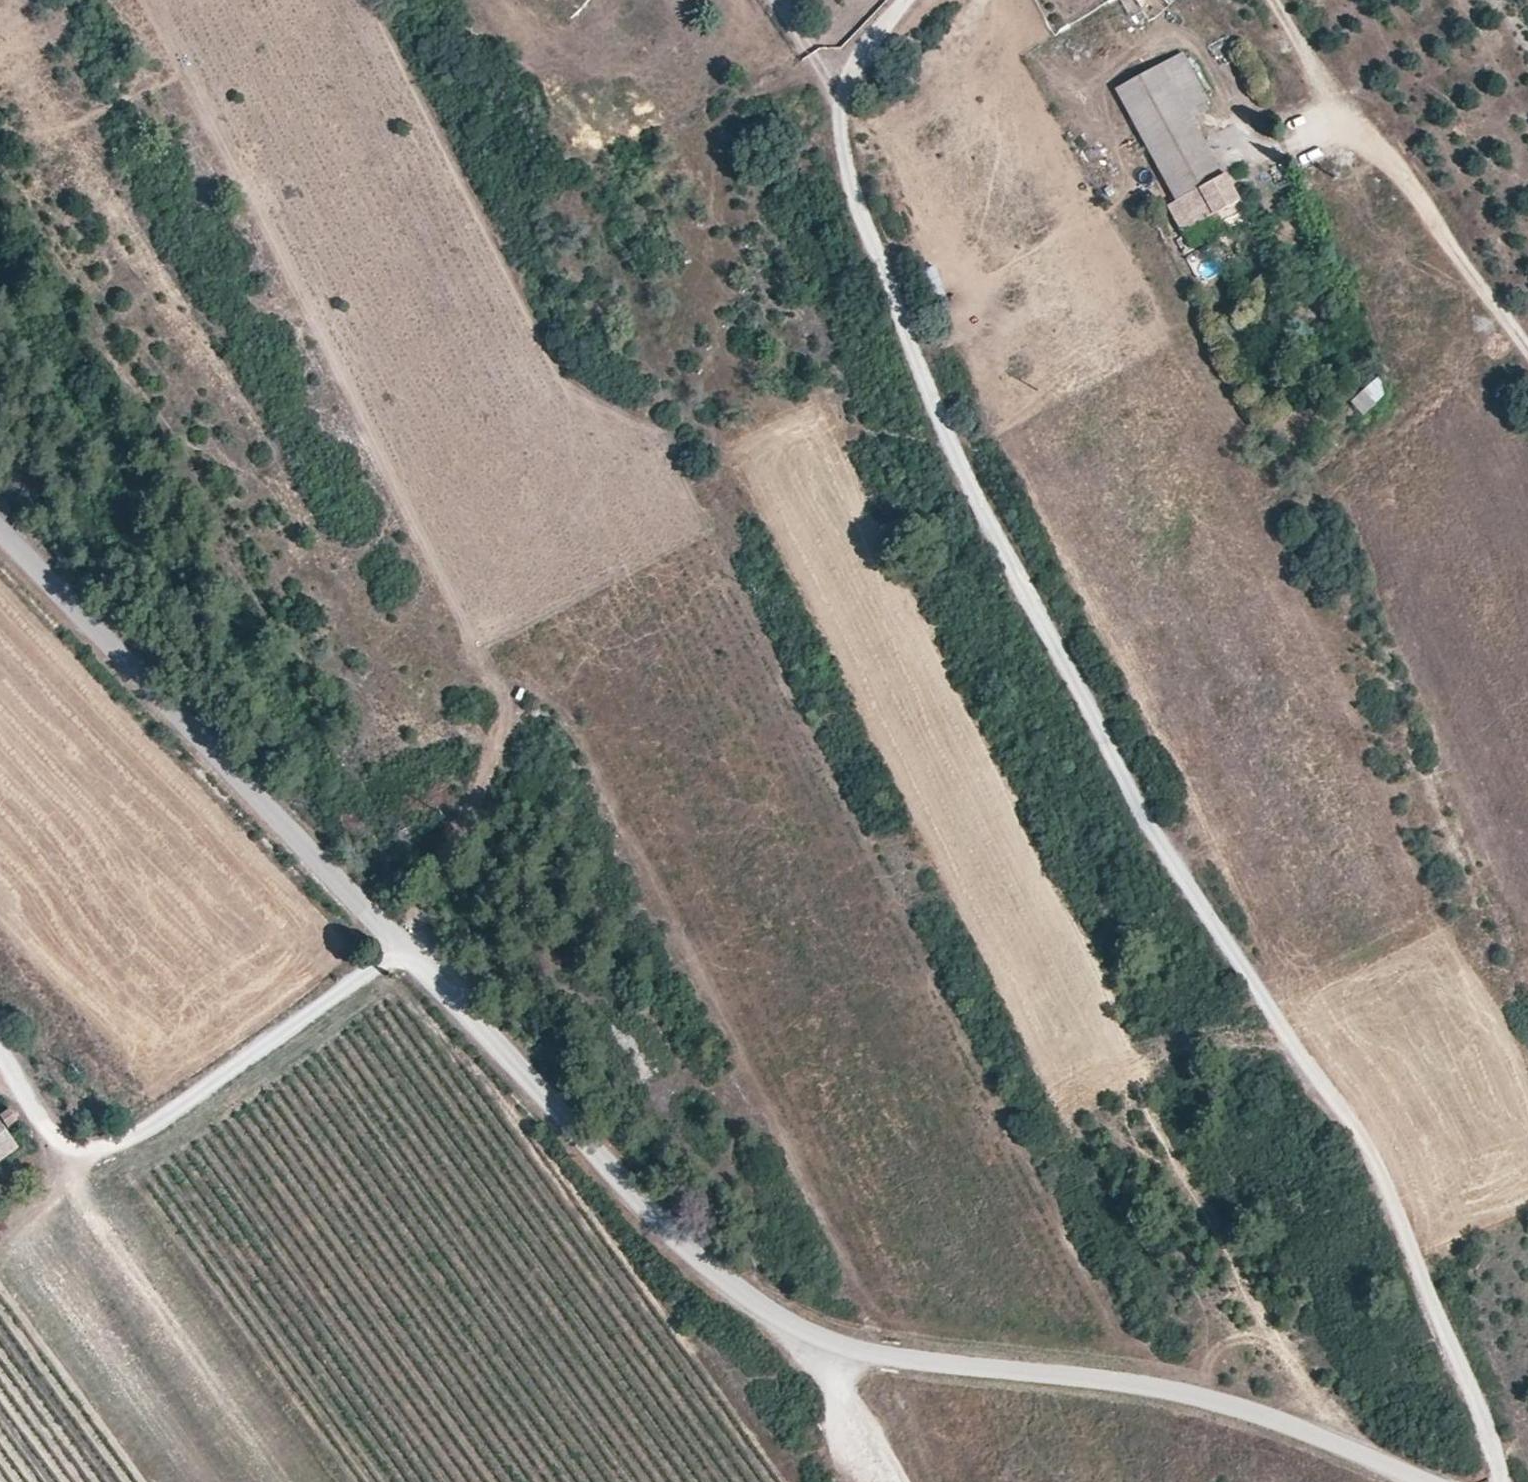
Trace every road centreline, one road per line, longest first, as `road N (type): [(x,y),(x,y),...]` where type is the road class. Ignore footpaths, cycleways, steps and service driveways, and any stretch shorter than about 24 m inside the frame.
road 1 (unclassified): [(0,545),(689,1251),(782,1324),(900,1359),(1209,1396),(1422,1481)]
road 2 (track): [(901,1481),(822,1339)]

